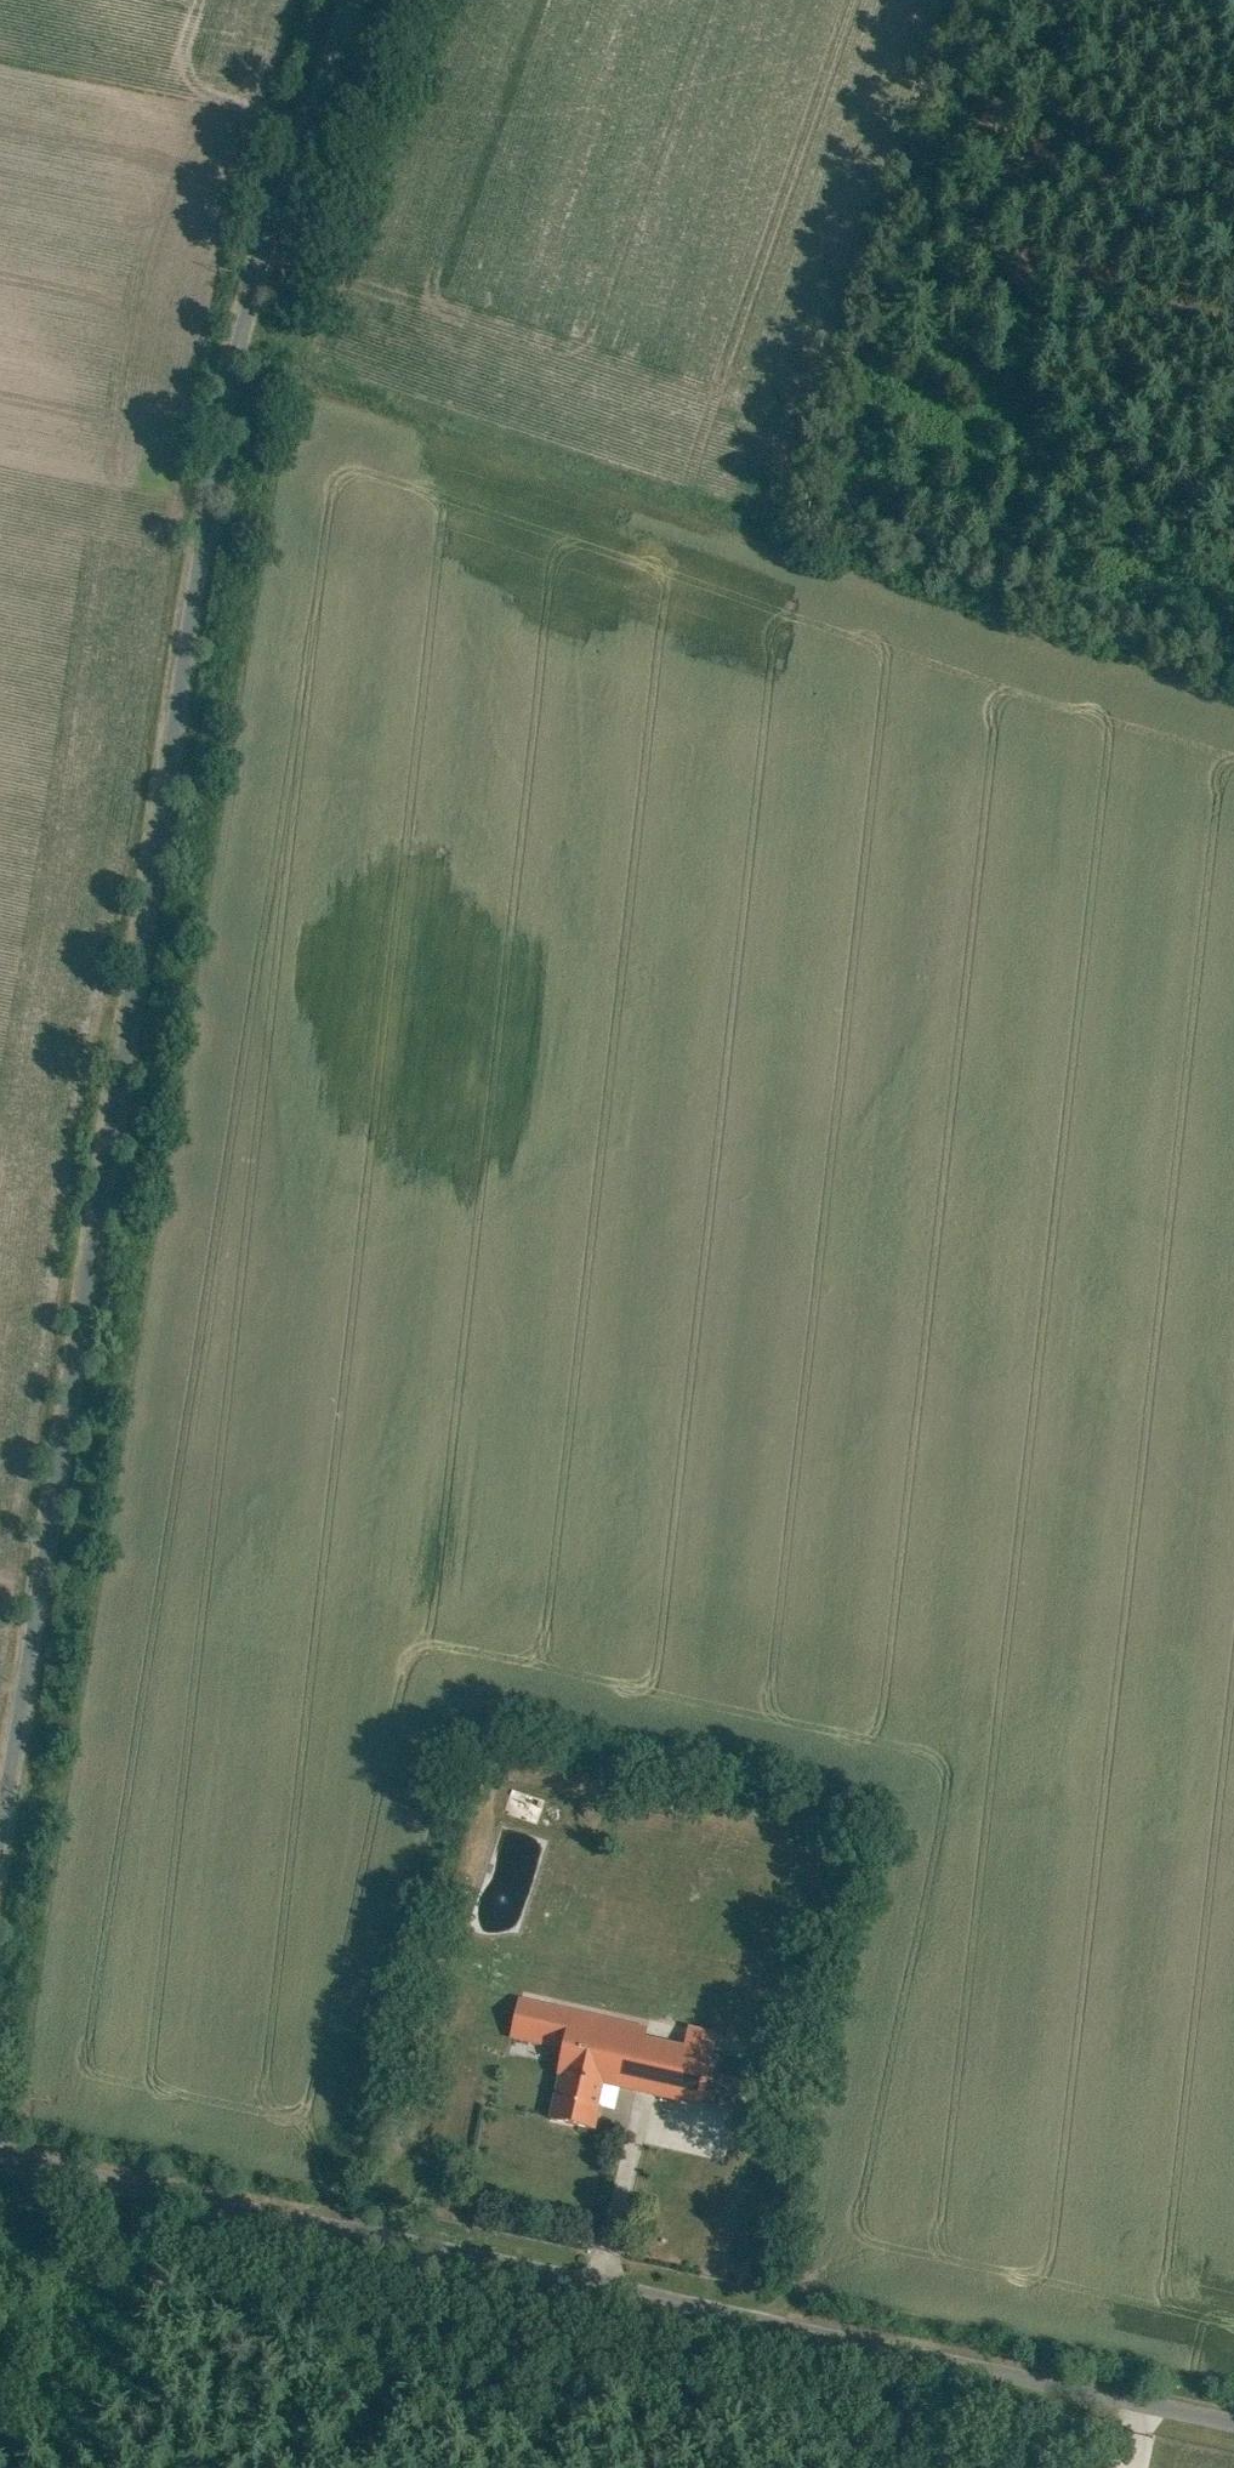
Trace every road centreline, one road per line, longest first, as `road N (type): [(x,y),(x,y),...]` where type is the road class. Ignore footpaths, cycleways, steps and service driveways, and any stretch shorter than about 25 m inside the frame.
road 1 (unclassified): [(352,0),(225,372),(0,1806)]
road 2 (unclassified): [(0,2149),(1233,2419)]

